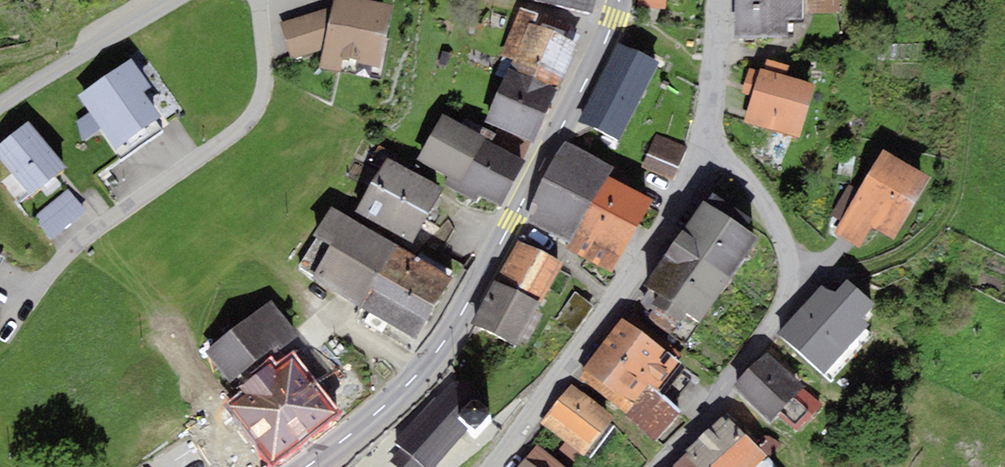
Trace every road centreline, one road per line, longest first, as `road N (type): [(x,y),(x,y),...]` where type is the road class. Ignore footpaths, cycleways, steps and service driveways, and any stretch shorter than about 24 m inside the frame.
road 1 (secondary): [(617,0),(453,332),(374,416),(303,466)]
road 2 (residential): [(259,0),(261,85),(240,123),(83,235),(46,270),(13,320)]
road 3 (residential): [(702,139),(744,175),(769,211),(784,244),(787,276),(772,316),(656,466)]
road 4 (residential): [(702,139),(683,189),(631,272),(488,466)]
road 5 (residential): [(178,0),(0,99)]
road 6 (residential): [(716,0),(702,139)]

